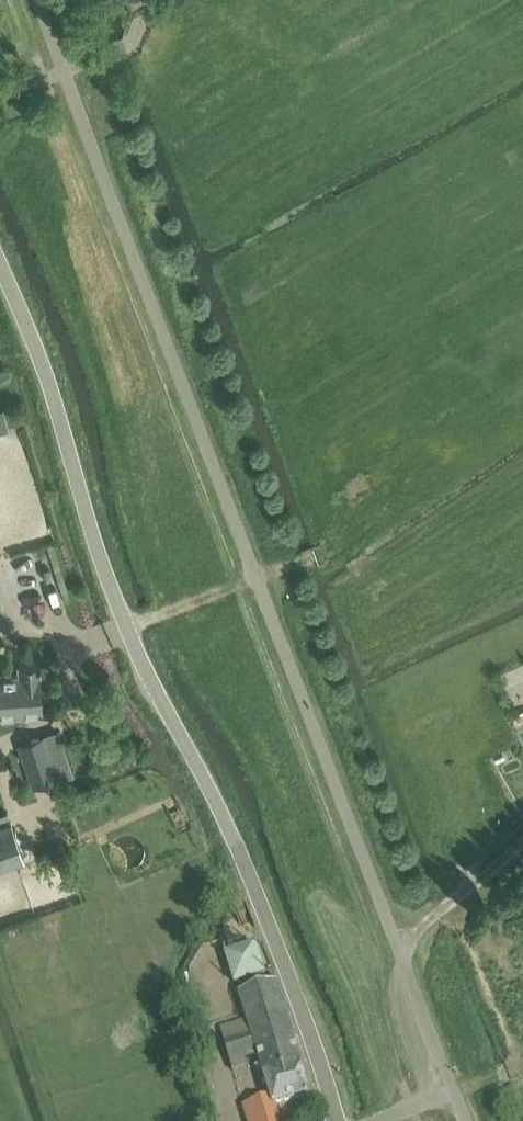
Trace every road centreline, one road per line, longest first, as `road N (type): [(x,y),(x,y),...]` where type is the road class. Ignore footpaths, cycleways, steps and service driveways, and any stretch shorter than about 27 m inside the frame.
road 1 (unclassified): [(336,1120),(232,833),(109,579),(47,377),(0,264)]

